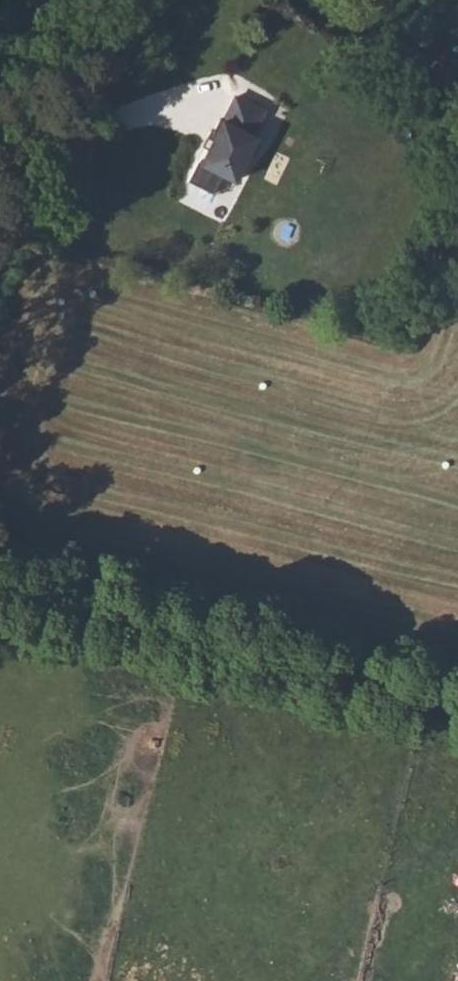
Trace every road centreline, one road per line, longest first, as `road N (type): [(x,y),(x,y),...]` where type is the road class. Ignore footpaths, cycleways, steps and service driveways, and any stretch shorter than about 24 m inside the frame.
road 1 (track): [(457,710),(0,587)]
road 2 (unclassified): [(0,255),(124,0)]

